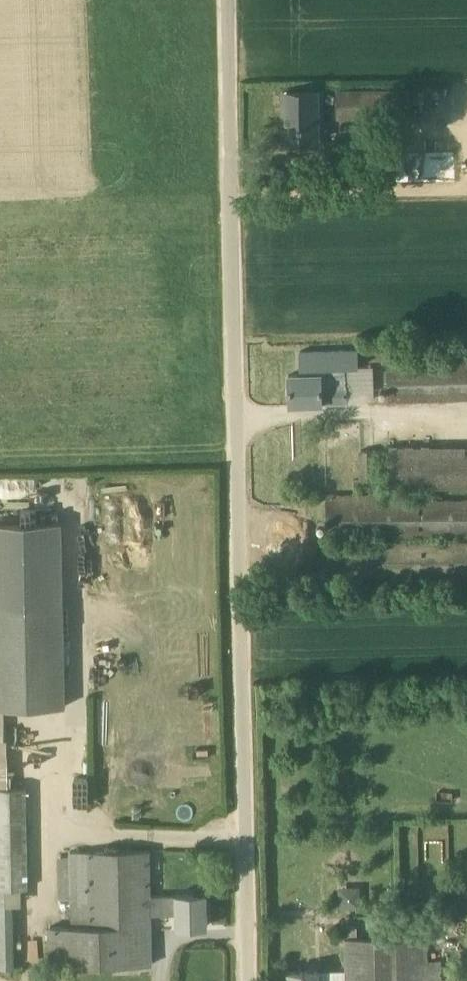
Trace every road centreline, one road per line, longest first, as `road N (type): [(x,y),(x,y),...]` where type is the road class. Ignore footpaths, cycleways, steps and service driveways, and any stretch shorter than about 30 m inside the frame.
road 1 (unclassified): [(249,980),(227,0)]

